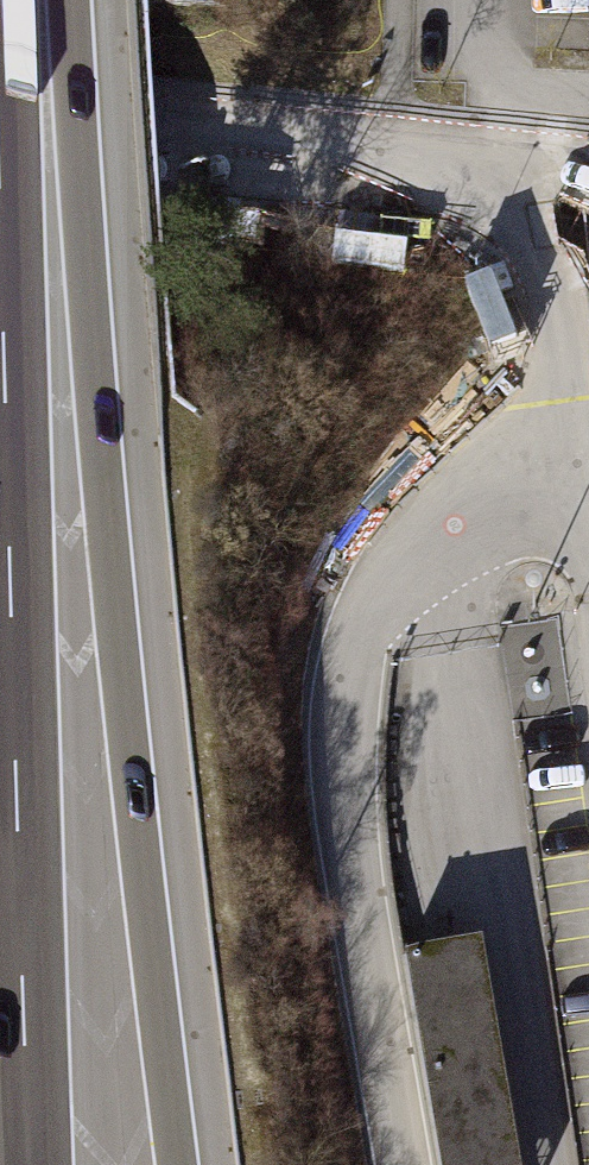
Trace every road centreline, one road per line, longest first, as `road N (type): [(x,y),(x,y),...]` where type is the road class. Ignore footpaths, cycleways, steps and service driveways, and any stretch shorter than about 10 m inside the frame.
road 1 (motorway): [(180,1164),(110,561),(73,0)]
road 2 (motorway): [(29,1164),(0,228)]
road 3 (unclassified): [(588,469),(470,513),(383,589),(355,657),(342,746),(350,858),(403,1164)]
road 4 (unclassified): [(556,189),(588,437)]

